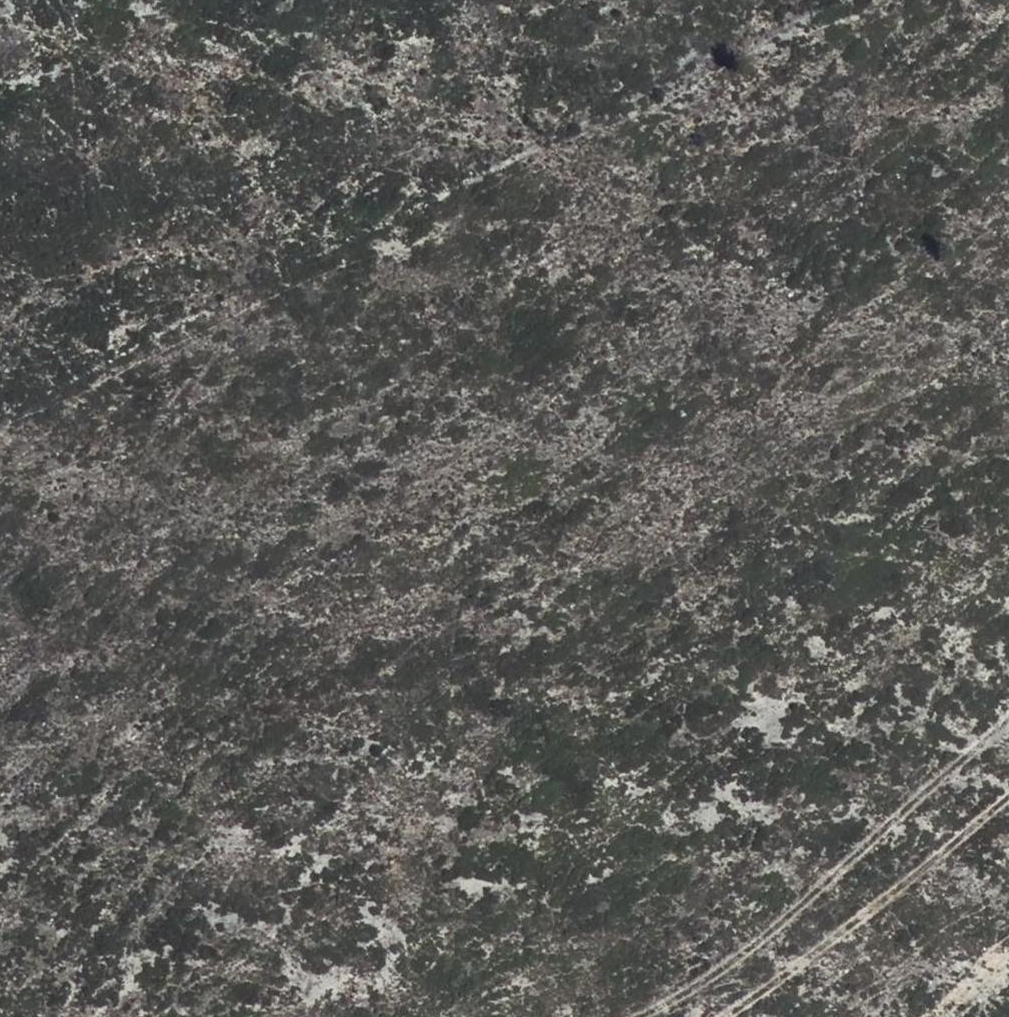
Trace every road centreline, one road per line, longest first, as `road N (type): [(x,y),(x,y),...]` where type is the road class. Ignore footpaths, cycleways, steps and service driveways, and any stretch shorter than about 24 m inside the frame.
road 1 (track): [(730,1016),(764,998),(1008,792)]

